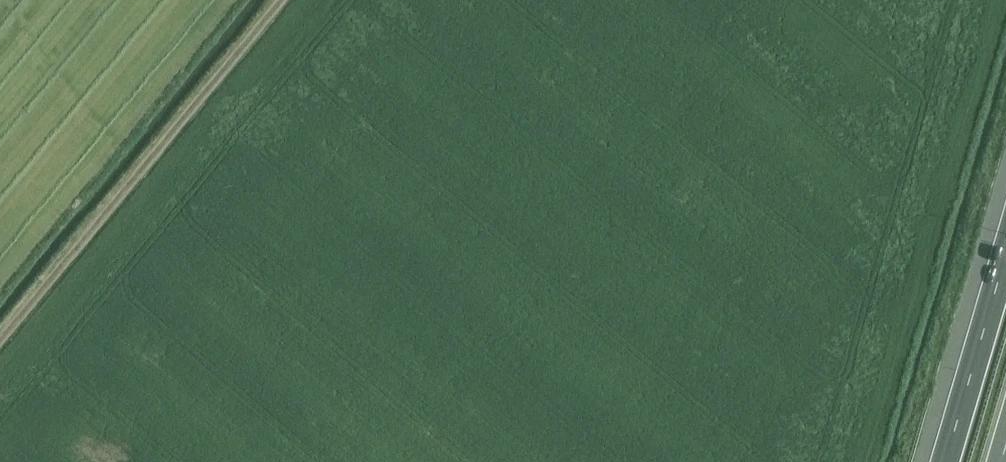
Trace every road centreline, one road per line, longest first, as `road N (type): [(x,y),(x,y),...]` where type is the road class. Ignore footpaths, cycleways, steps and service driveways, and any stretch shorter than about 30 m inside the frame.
road 1 (motorway): [(1005,237),(941,461)]

